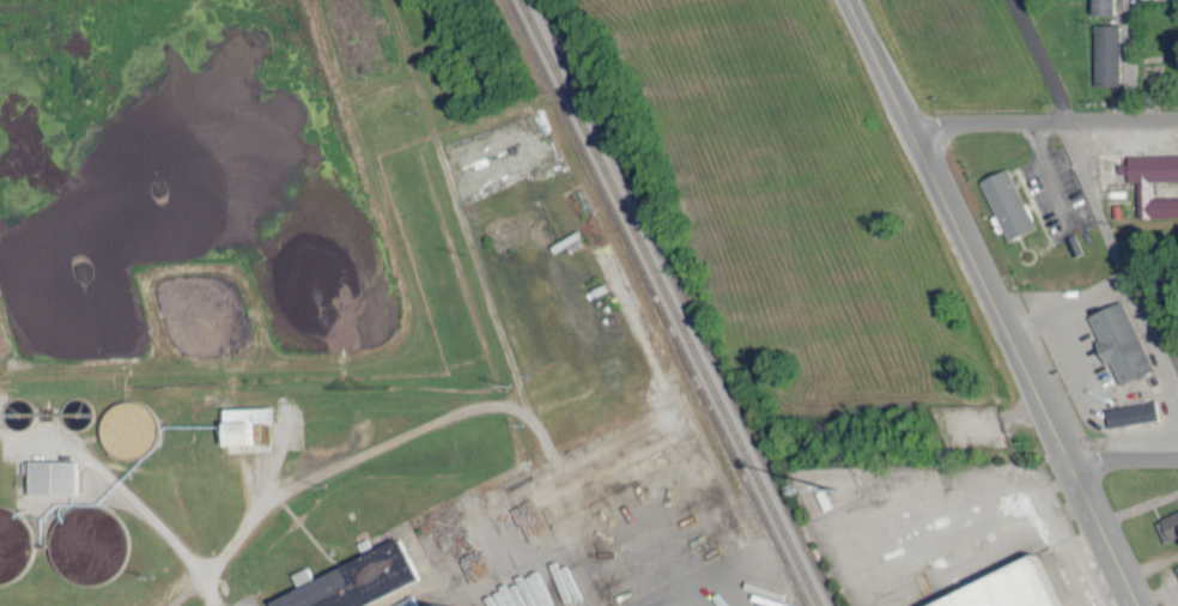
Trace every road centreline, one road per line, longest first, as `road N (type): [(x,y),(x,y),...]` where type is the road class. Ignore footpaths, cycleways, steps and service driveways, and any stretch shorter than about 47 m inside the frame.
road 1 (primary): [(1073,459),(846,0)]
road 2 (residential): [(1177,389),(1013,0)]
road 3 (residential): [(1177,119),(959,121),(916,139)]
road 4 (primary): [(1145,605),(1073,459)]

